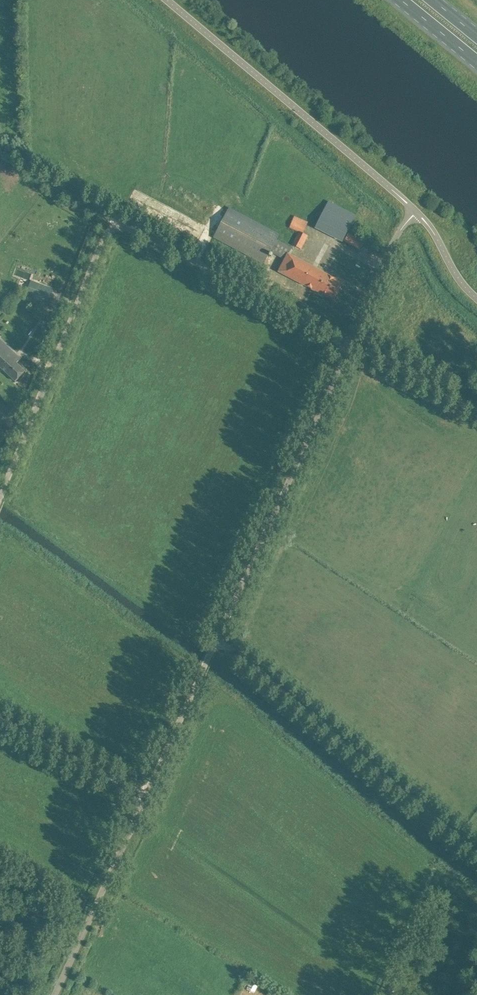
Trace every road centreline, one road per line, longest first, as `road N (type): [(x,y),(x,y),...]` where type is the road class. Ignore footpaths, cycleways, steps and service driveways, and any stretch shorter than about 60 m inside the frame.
road 1 (unclassified): [(143,797),(350,344)]
road 2 (track): [(476,848),(216,639)]
road 3 (unclassified): [(0,499),(103,238),(117,227)]
road 4 (unclassified): [(350,344),(117,227)]
road 5 (unclassified): [(53,994),(143,797)]
road 6 (unclassified): [(143,797),(0,720)]
road 7 (track): [(0,128),(34,169),(117,227)]
road 8 (unclassified): [(476,410),(350,344)]
road 9 (unclassified): [(350,344),(405,227)]

